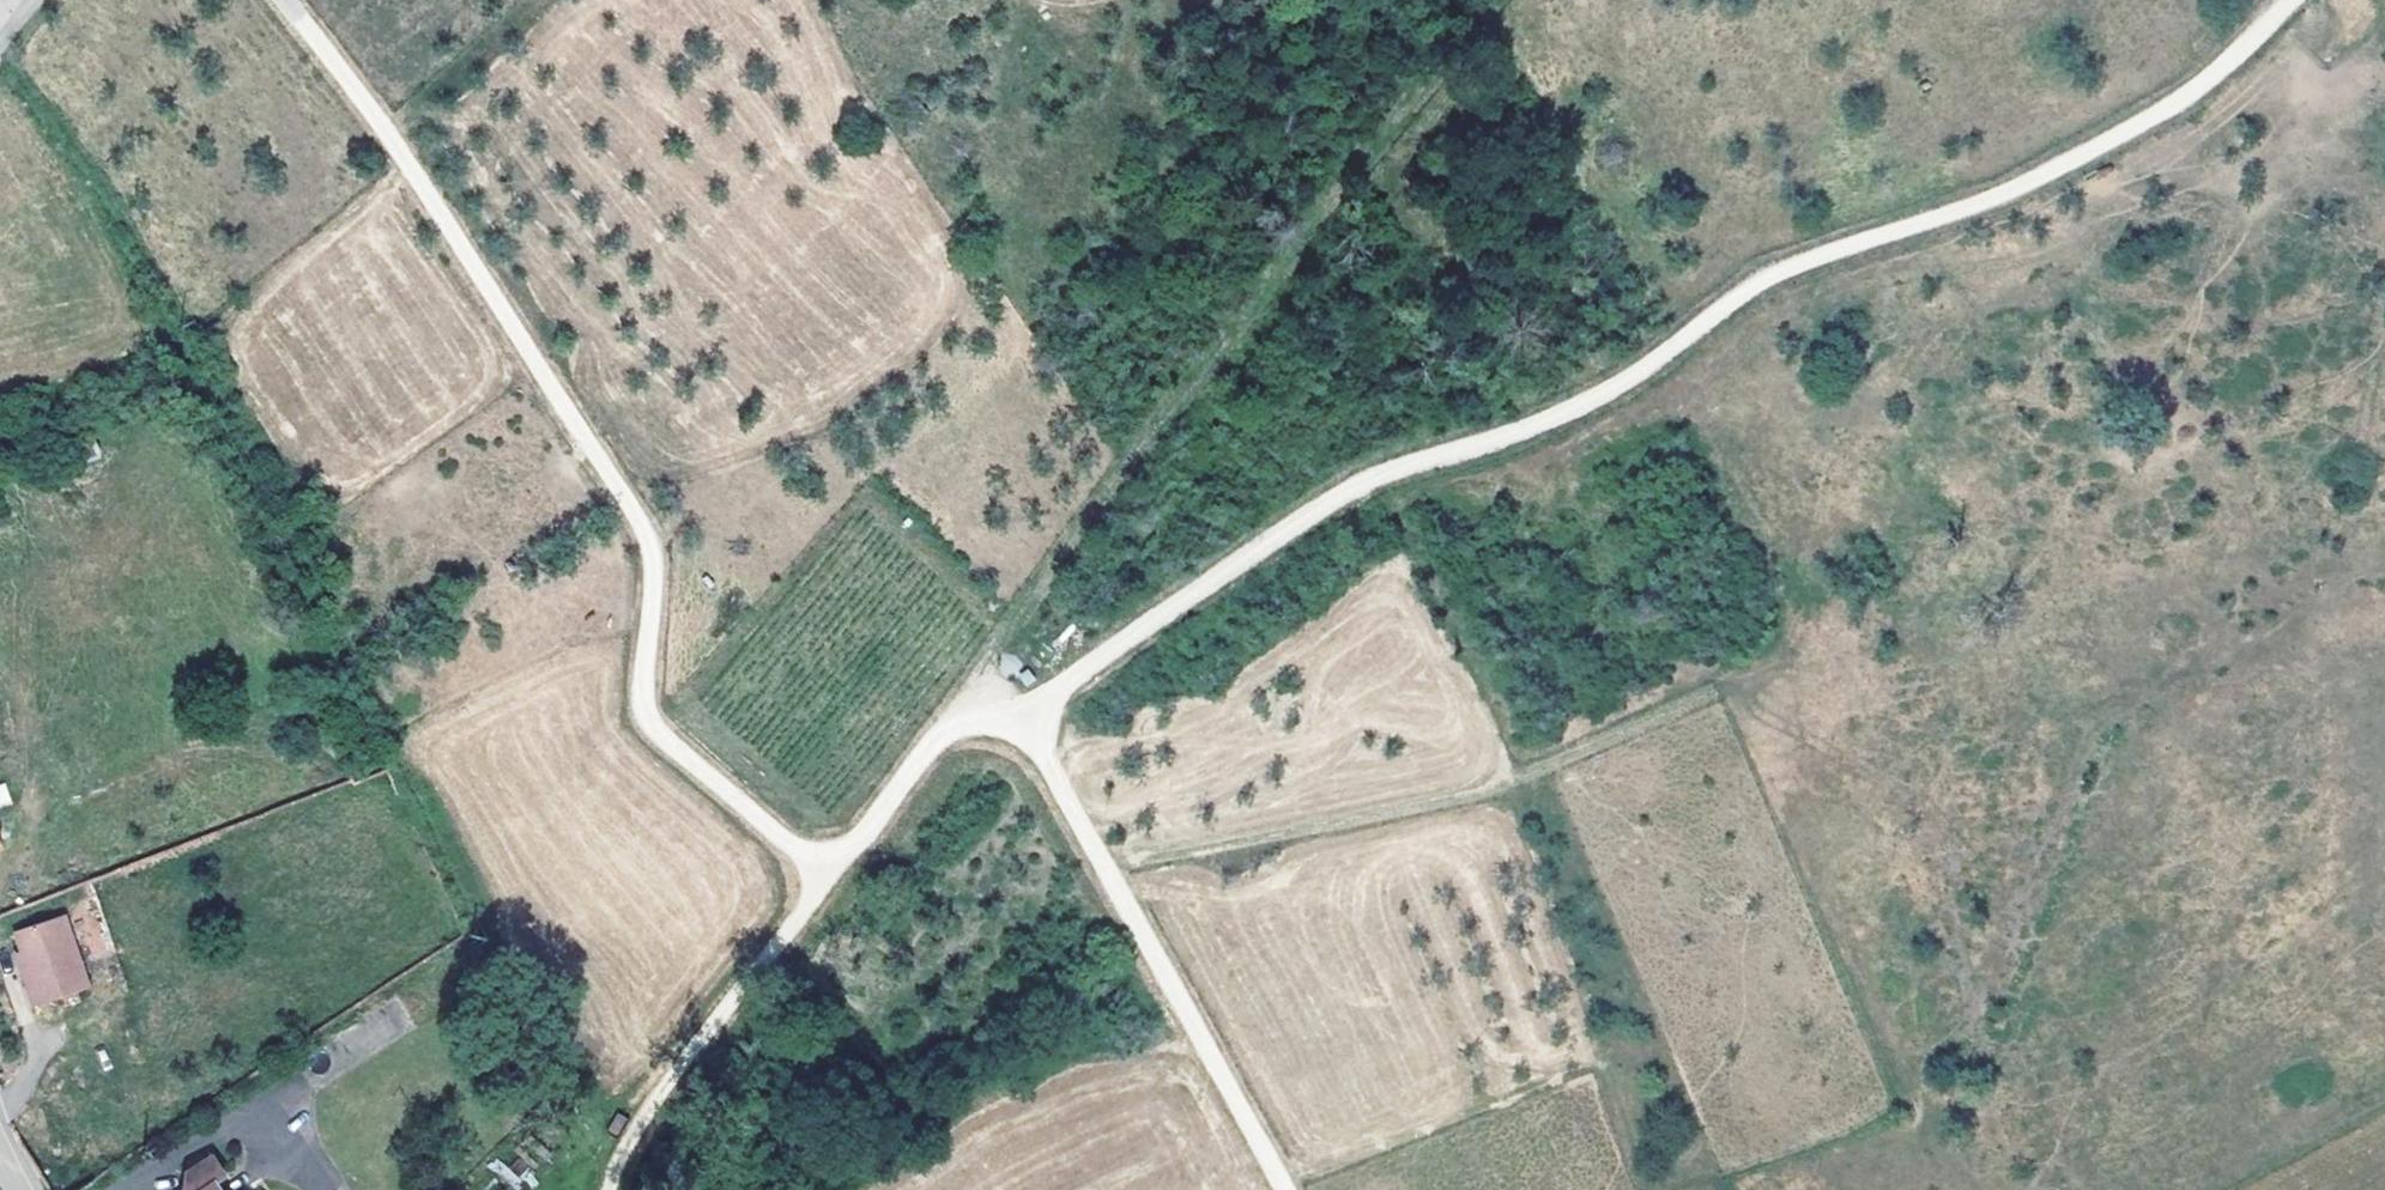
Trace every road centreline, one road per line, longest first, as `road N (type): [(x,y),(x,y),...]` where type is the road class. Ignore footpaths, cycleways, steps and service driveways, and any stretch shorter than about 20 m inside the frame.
road 1 (track): [(605,1189),(650,1105),(971,702),(1034,721),(1058,687),(1354,486),(1615,388),(1772,271),(2025,182),(2189,93),(2289,0)]
road 2 (track): [(828,872),(785,846),(647,722),(640,697),(653,558),(641,525),(288,0)]
road 3 (track): [(1034,721),(1046,763),(1283,1189)]

